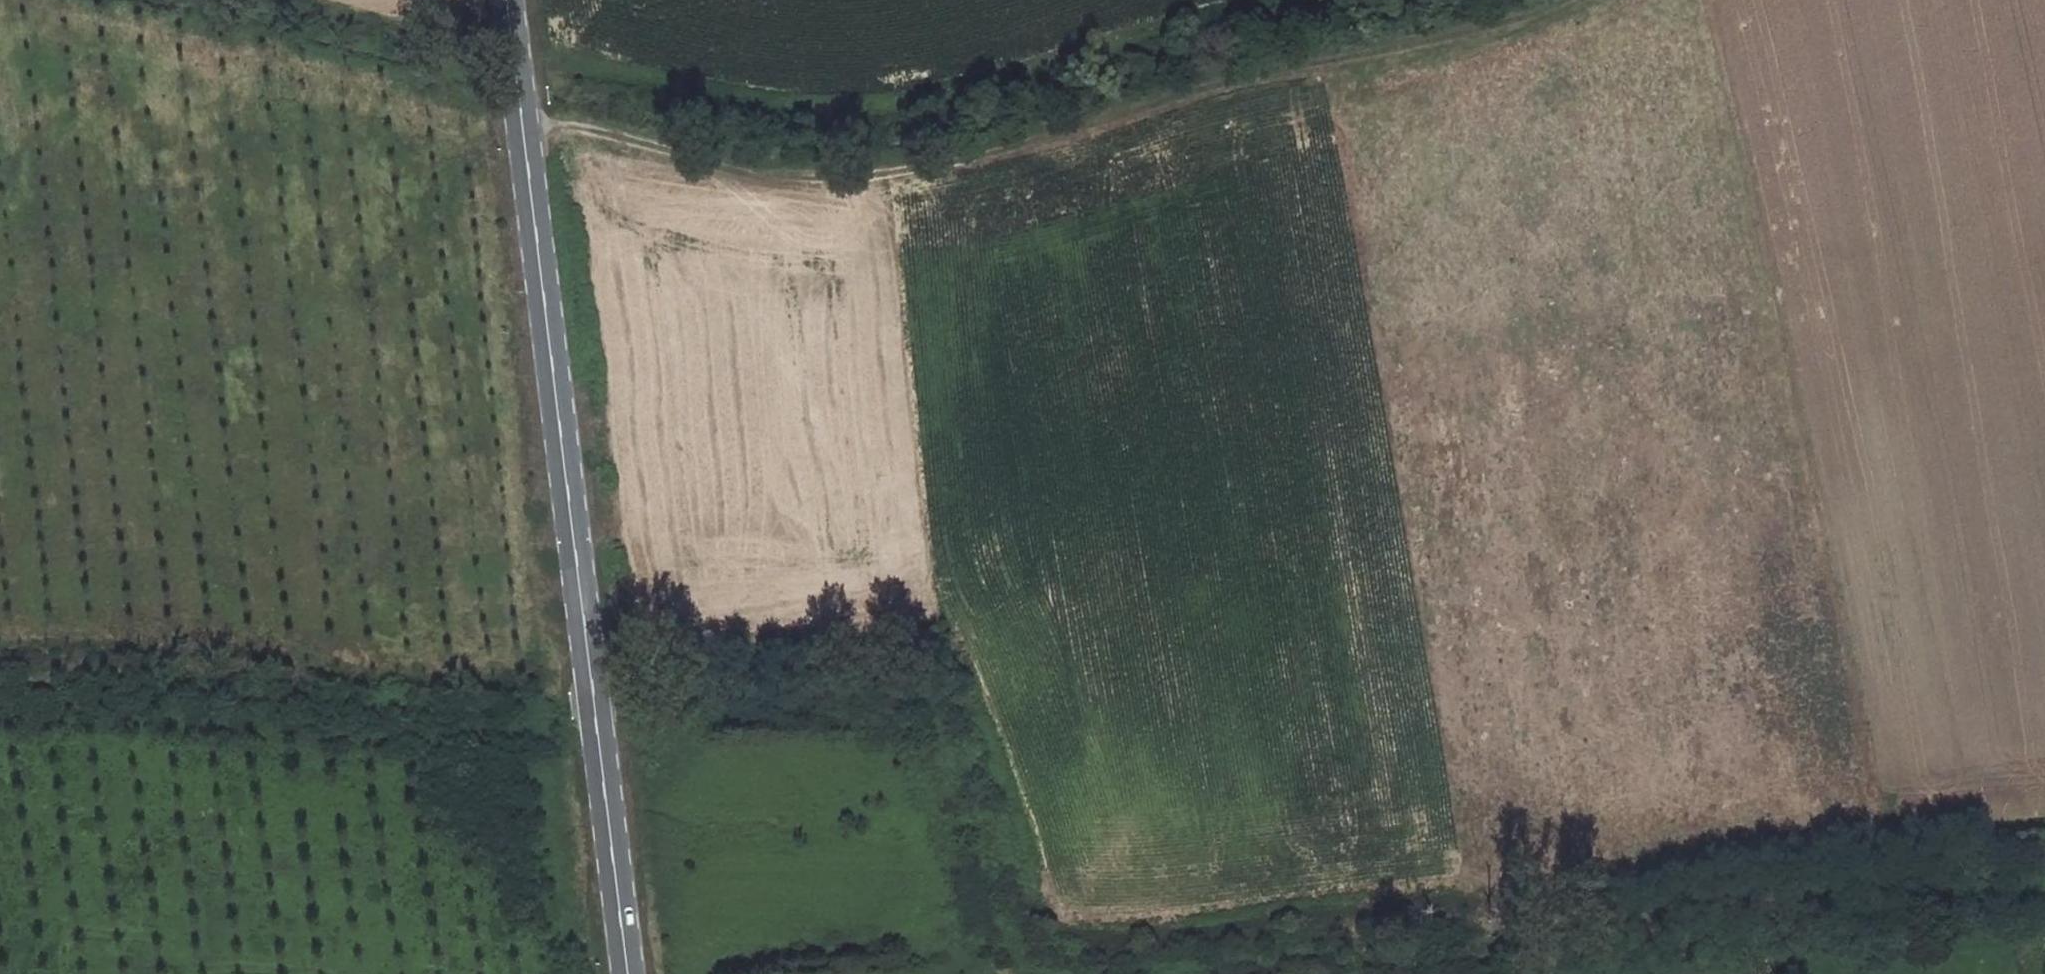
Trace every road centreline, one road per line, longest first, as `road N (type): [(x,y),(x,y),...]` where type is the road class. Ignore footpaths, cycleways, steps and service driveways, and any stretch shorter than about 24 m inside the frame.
road 1 (track): [(526,126),(588,126),(761,175),(893,172),(1243,80),(1477,29),(1532,0)]
road 2 (tertiary): [(510,0),(629,973)]

